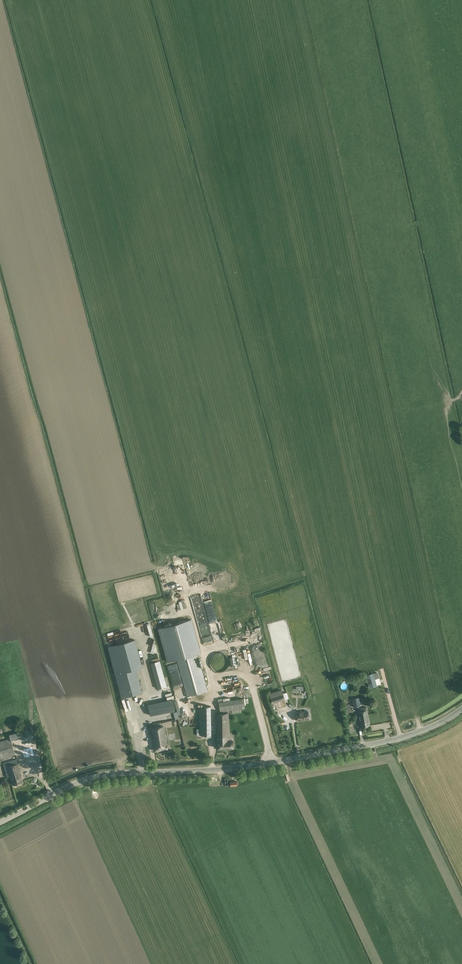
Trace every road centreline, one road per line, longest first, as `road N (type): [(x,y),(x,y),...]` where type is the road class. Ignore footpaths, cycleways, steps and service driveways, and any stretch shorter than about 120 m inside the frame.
road 1 (tertiary): [(0,821),(86,781),(245,767),(423,734),(461,715)]

